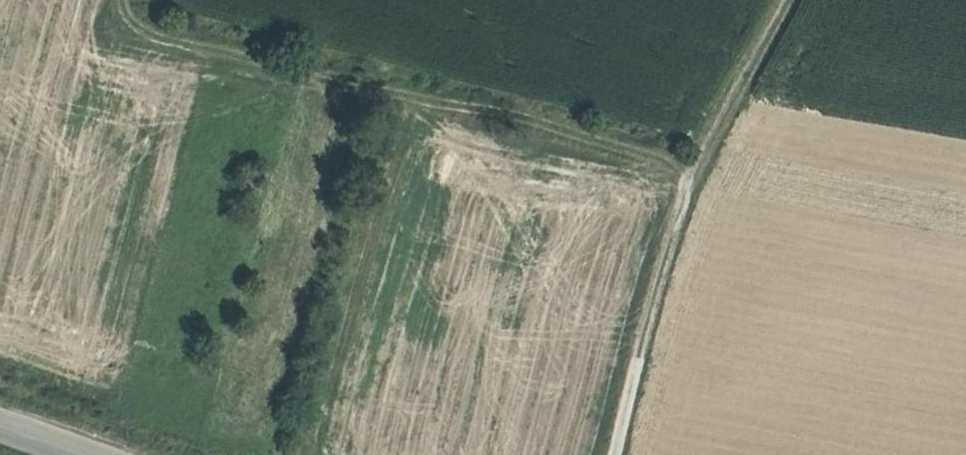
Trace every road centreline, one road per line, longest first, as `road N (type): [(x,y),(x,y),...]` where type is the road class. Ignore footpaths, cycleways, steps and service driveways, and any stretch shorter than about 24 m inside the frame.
road 1 (track): [(127,0),(139,29),(203,48),(694,168)]
road 2 (track): [(787,0),(694,168),(615,454)]

